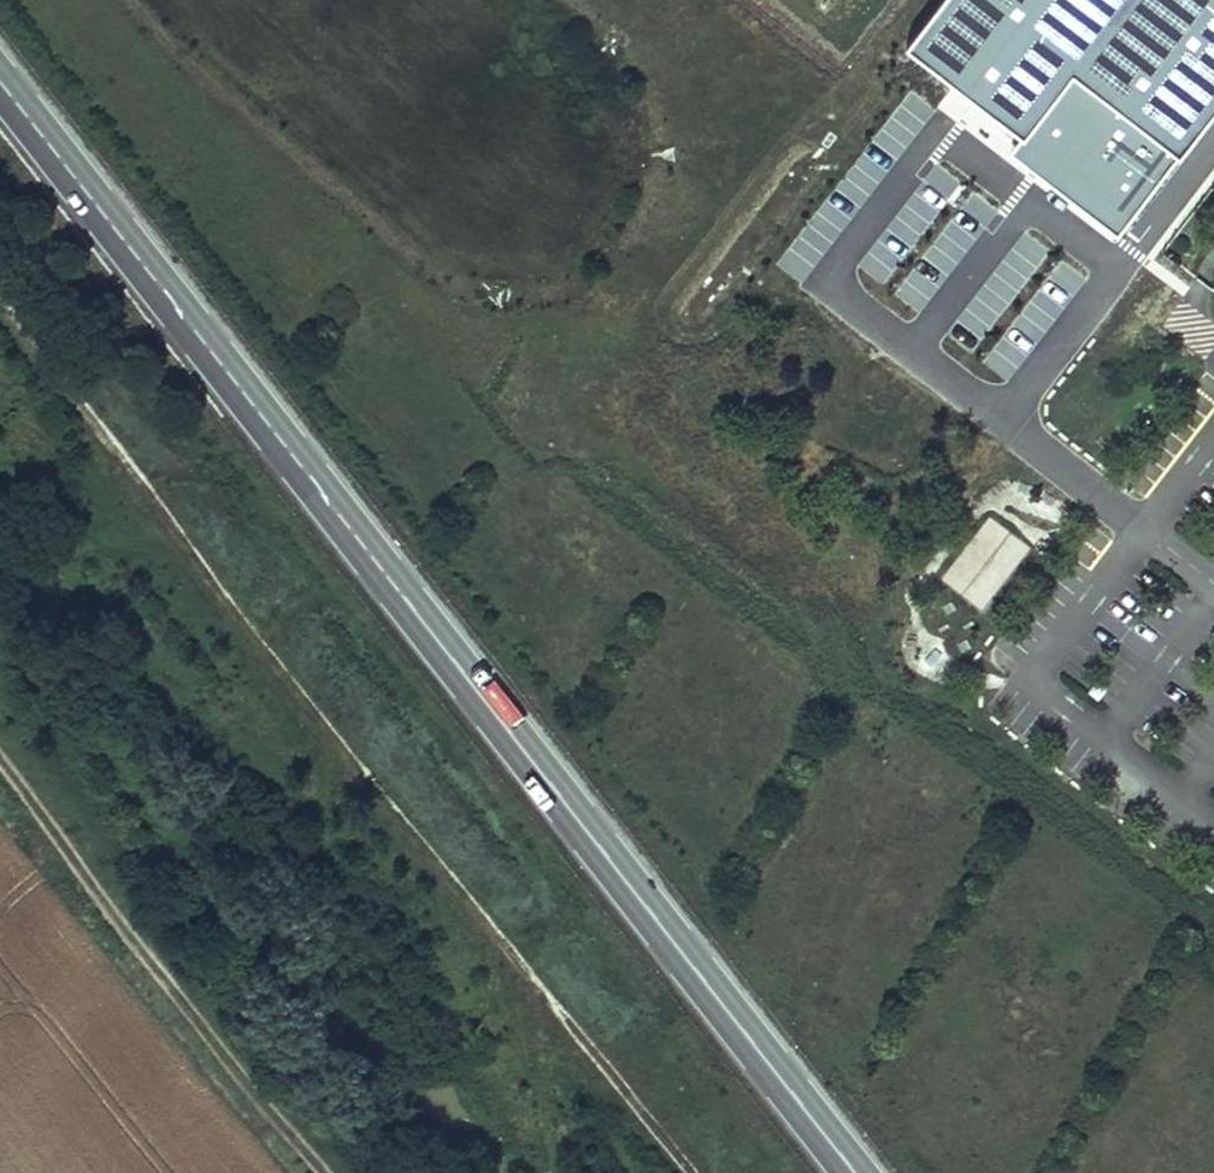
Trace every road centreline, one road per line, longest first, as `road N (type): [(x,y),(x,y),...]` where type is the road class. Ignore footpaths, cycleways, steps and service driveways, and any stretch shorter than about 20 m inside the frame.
road 1 (primary): [(858,1172),(0,79)]
road 2 (track): [(686,1172),(0,292)]
road 3 (track): [(329,1172),(0,754)]

